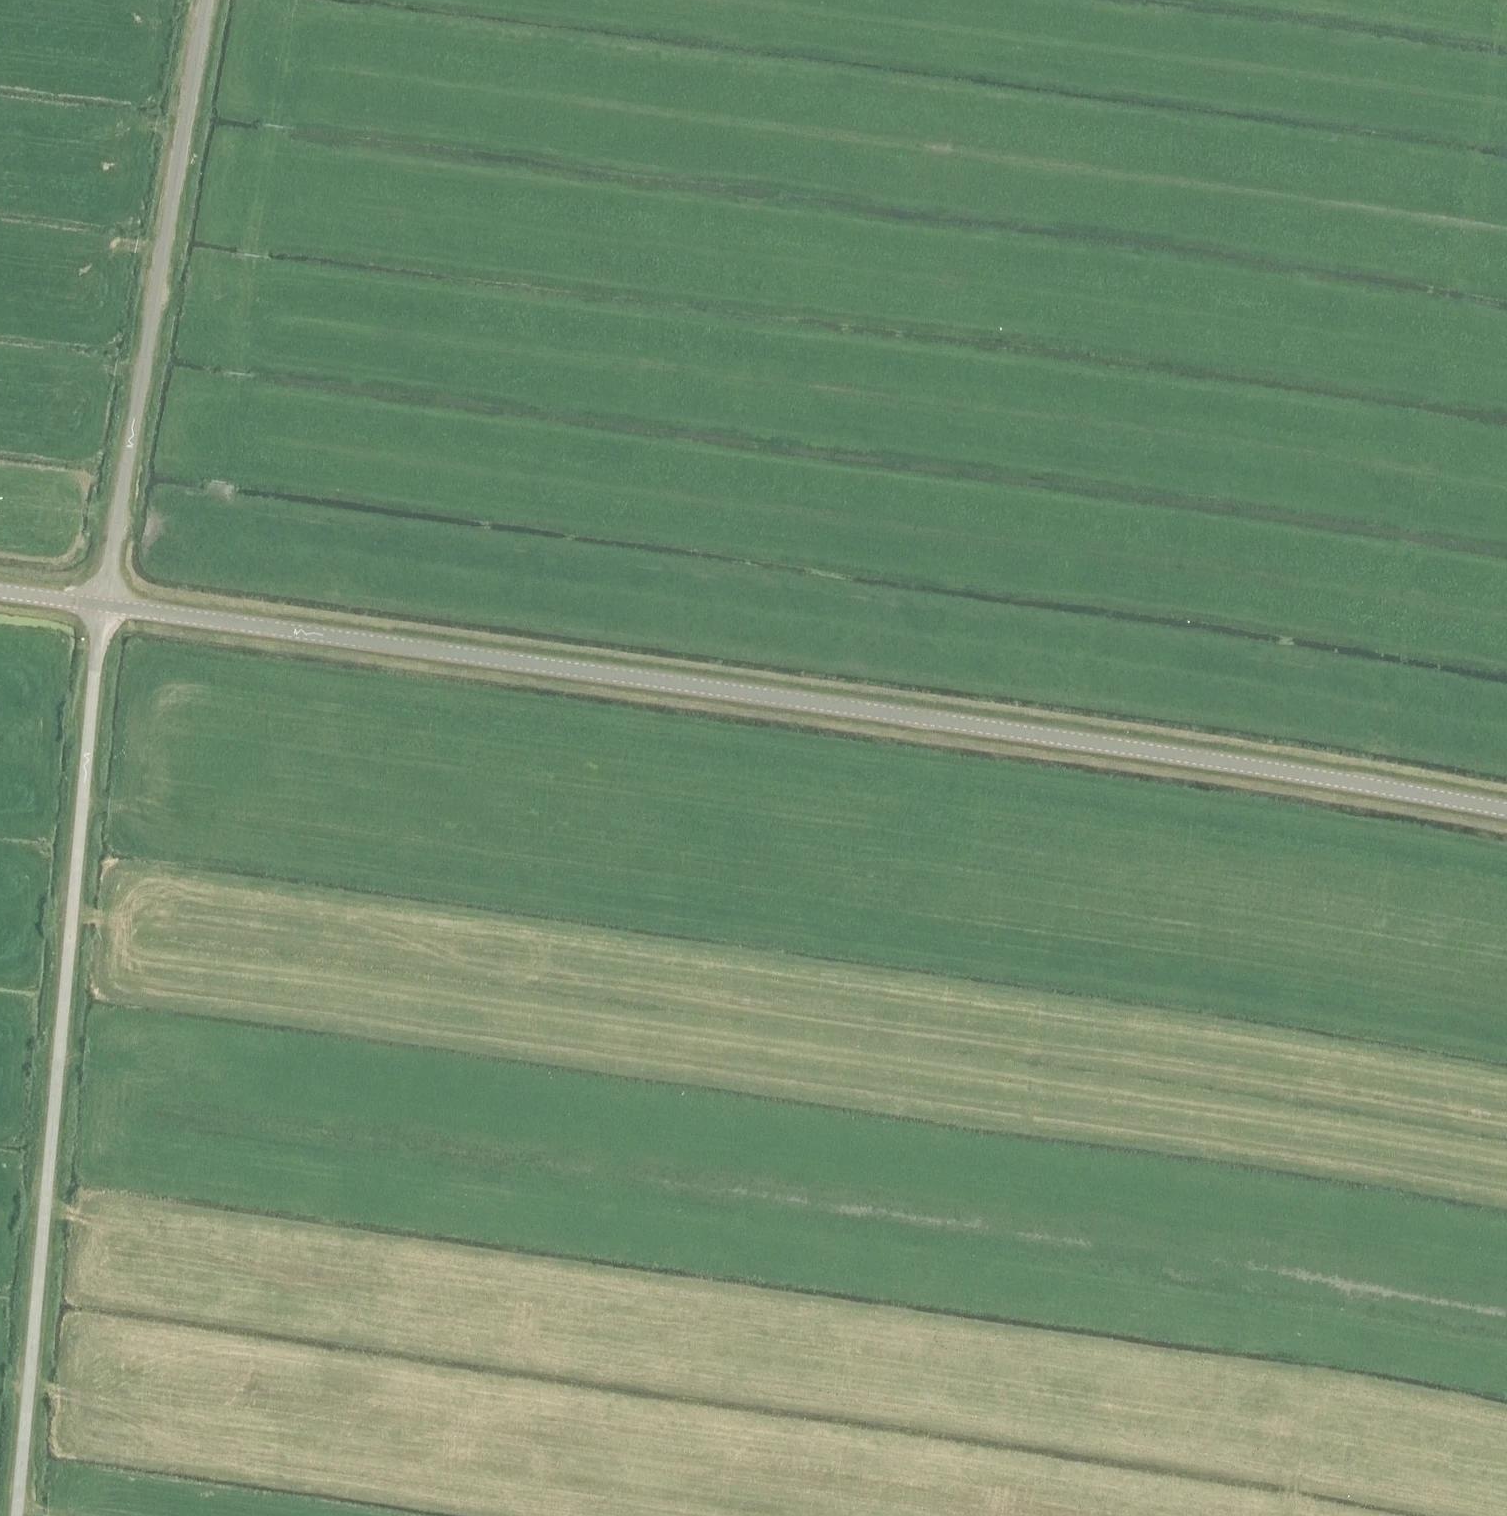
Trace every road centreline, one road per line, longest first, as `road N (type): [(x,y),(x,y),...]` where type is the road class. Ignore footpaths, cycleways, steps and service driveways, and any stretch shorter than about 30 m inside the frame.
road 1 (tertiary): [(1506,812),(1007,732),(103,604)]
road 2 (unclassified): [(21,1515),(103,604)]
road 3 (unclassified): [(103,604),(207,0)]

